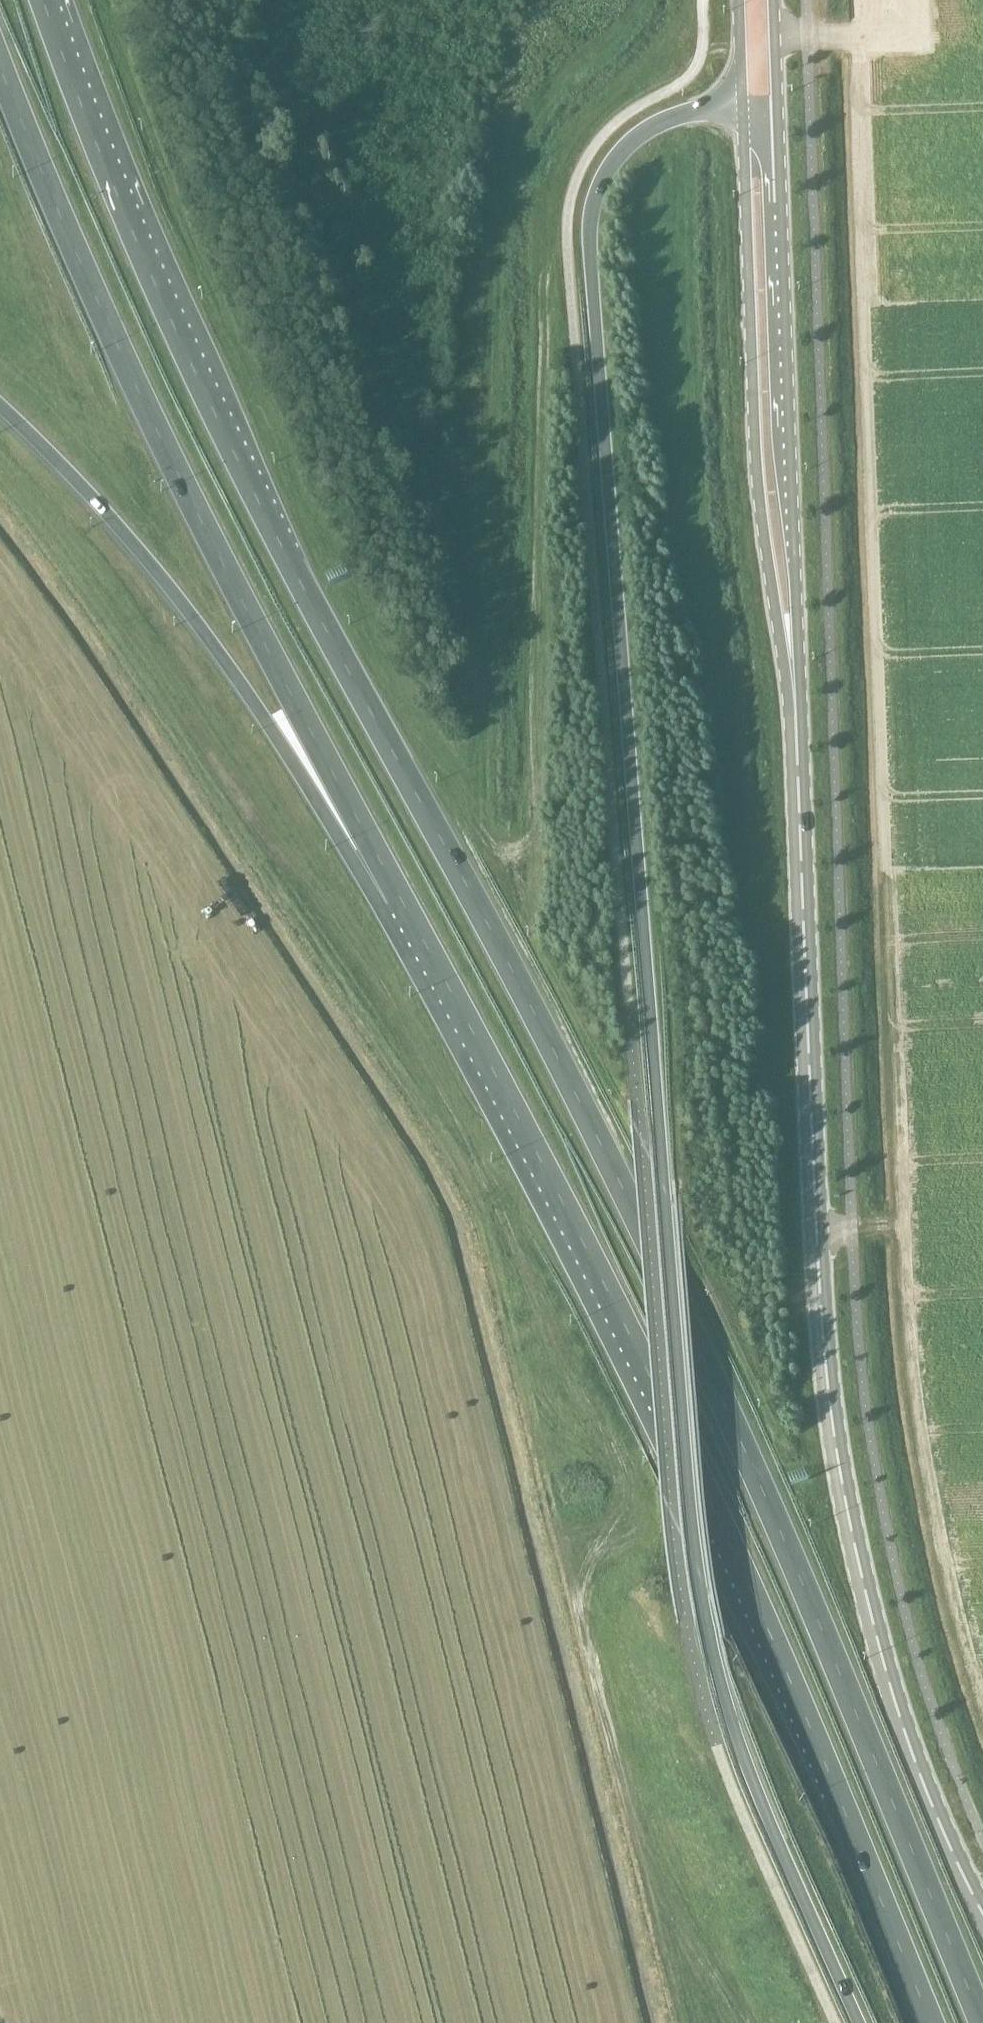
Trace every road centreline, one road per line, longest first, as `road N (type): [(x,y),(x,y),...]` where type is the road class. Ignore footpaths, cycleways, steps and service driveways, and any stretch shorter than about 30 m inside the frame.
road 1 (trunk): [(982,2022),(696,1341),(510,966),(208,398),(131,230),(43,0)]
road 2 (trunk): [(743,110),(670,119),(623,150),(596,194),(590,254),(703,1603),(747,1766),(859,2022)]
road 3 (tertiary): [(982,1914),(902,1725),(834,1430),(818,1271),(793,675)]
road 4 (trunk): [(399,898),(704,1489),(931,2022)]
road 5 (trunk): [(0,65),(153,423),(399,898)]
road 6 (motorway): [(0,405),(154,569),(399,898)]
road 7 (tertiary): [(743,110),(754,449),(783,663),(793,675)]
road 8 (tertiary): [(793,675),(800,661),(777,110)]
road 9 (track): [(740,35),(918,34)]

